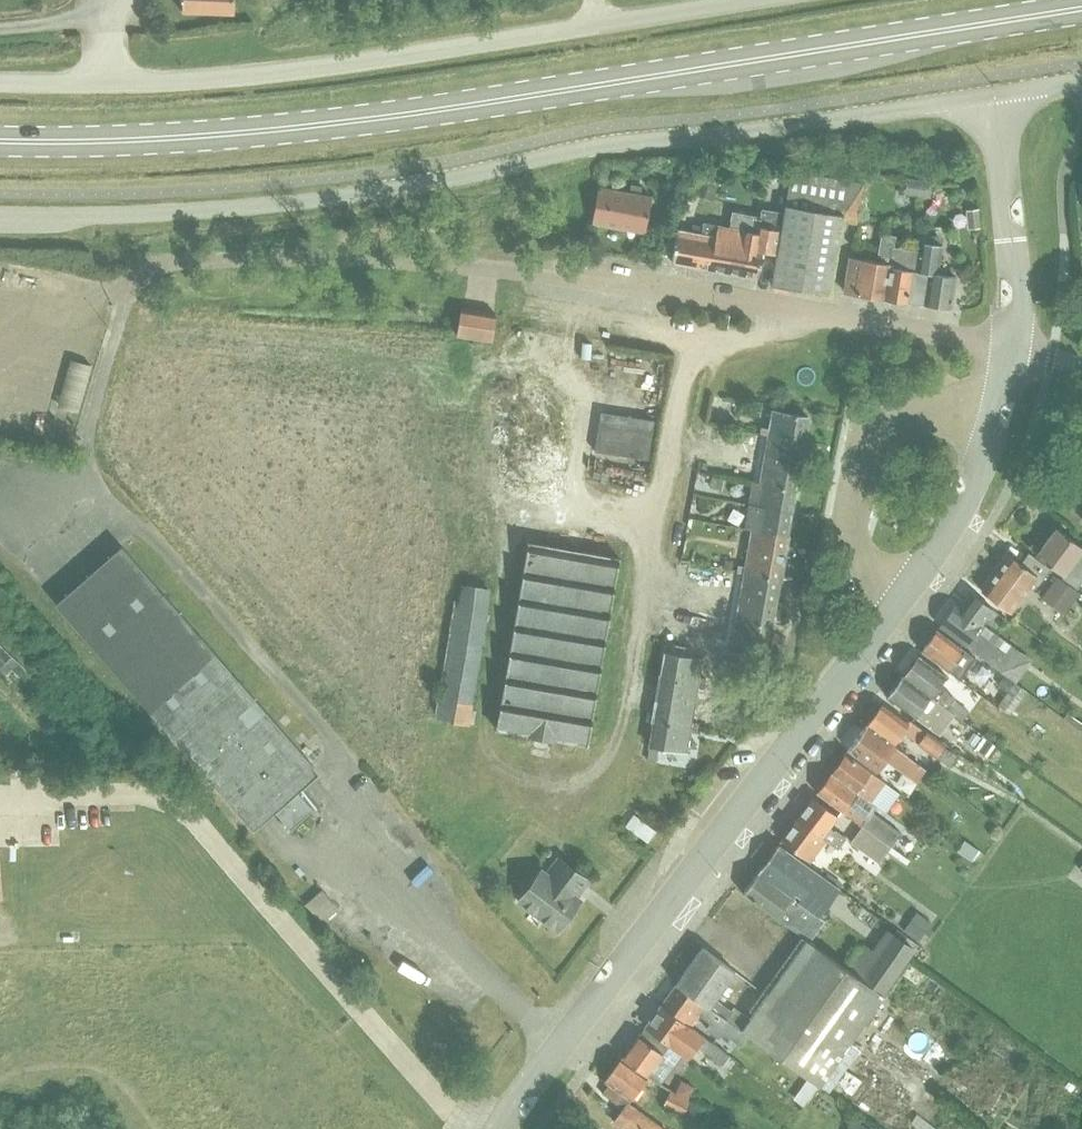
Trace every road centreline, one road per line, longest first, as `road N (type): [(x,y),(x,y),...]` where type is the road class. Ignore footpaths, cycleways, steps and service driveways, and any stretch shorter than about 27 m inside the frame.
road 1 (primary): [(0,140),(127,140),(363,119),(1081,9)]
road 2 (unclassified): [(0,217),(374,194),(613,142),(993,96)]
road 3 (unclassified): [(0,80),(167,80),(355,64),(765,0)]
road 4 (residential): [(499,1128),(510,1097),(617,980),(896,603)]
road 5 (residential): [(1010,346),(597,279)]
road 6 (residential): [(896,603),(862,578),(846,542),(872,437),(900,419),(991,413)]
road 7 (residential): [(896,603),(976,490),(991,413)]
road 8 (unclassified): [(1008,242),(993,96)]

